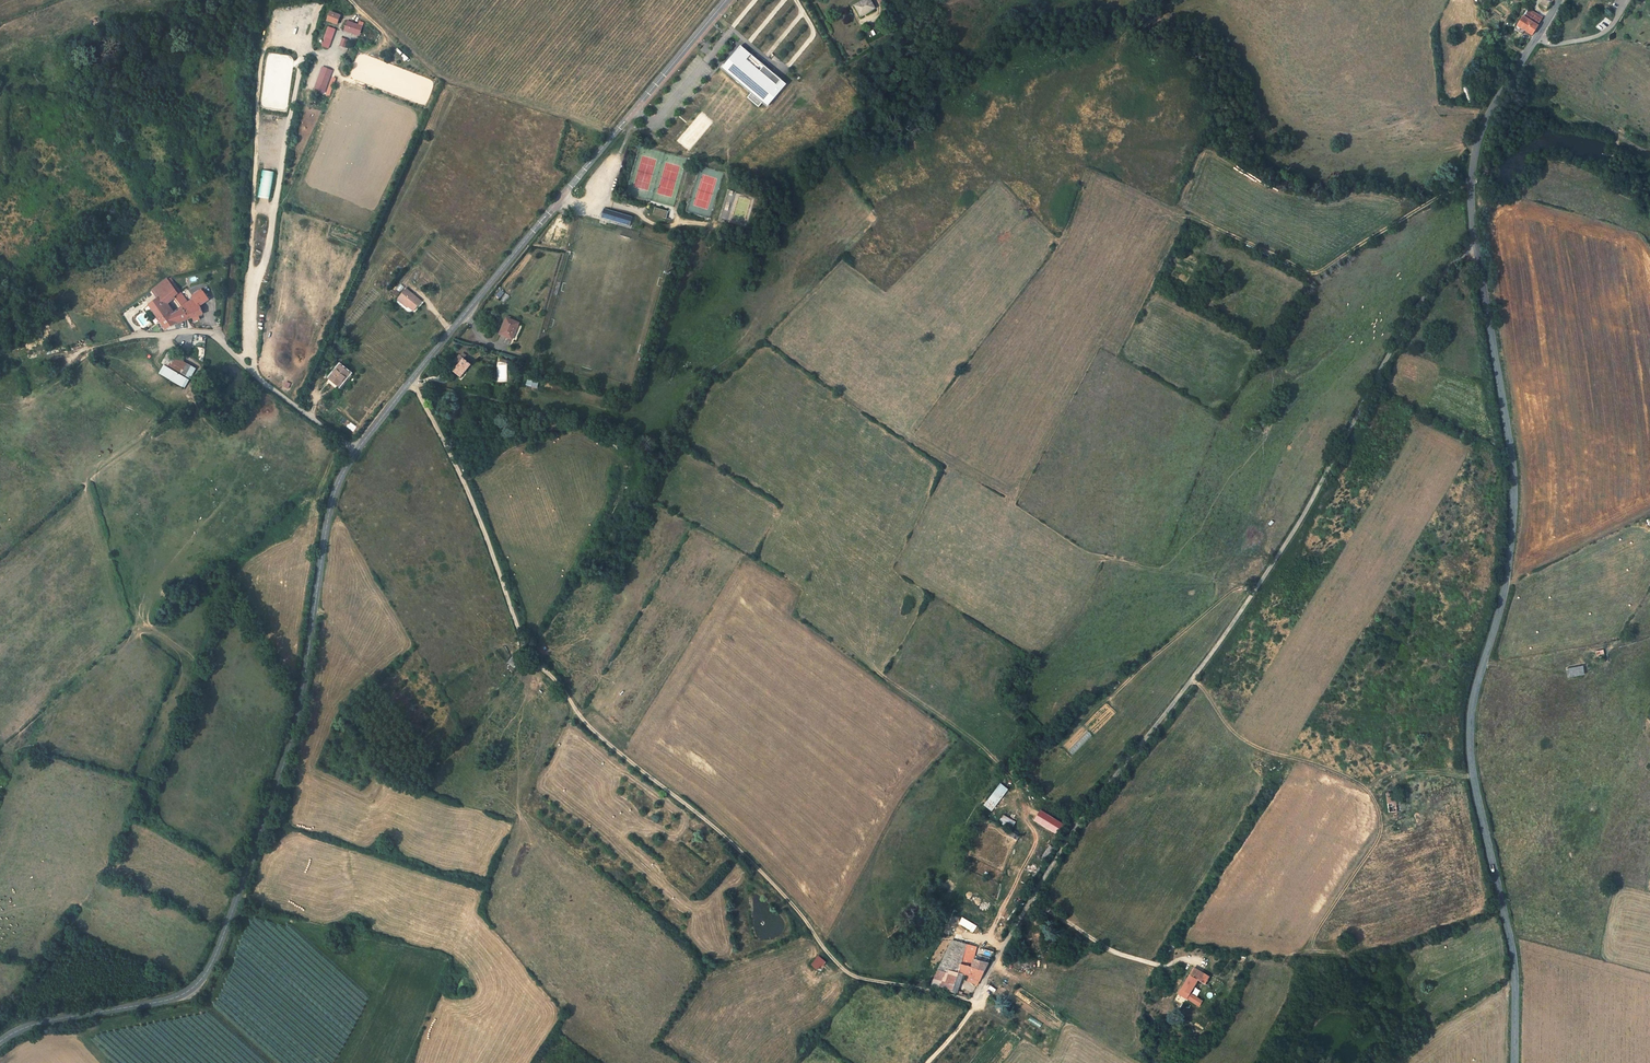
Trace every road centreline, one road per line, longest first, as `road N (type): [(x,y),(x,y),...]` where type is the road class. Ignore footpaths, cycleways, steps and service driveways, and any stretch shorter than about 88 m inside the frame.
road 1 (unclassified): [(974,1007),(1061,851),(1297,536),(1442,279),(1477,250)]
road 2 (track): [(974,1007),(853,978),(743,855),(597,736),(525,649),(468,498),(411,381)]
road 3 (tertiary): [(1477,250),(1516,486),(1505,590),(1472,738),(1517,966),(1518,1062)]
road 4 (tertiary): [(0,1040),(32,1021),(160,1003),(191,991),(210,962),(289,795),(333,488),(354,449)]
road 5 (tertiary): [(354,449),(731,0)]
road 6 (track): [(252,373),(252,286),(268,247),(306,50)]
road 7 (unclassified): [(92,347),(135,336),(214,335),(354,449)]
road 8 (tertiary): [(1558,0),(1478,140),(1471,199),(1477,250)]

